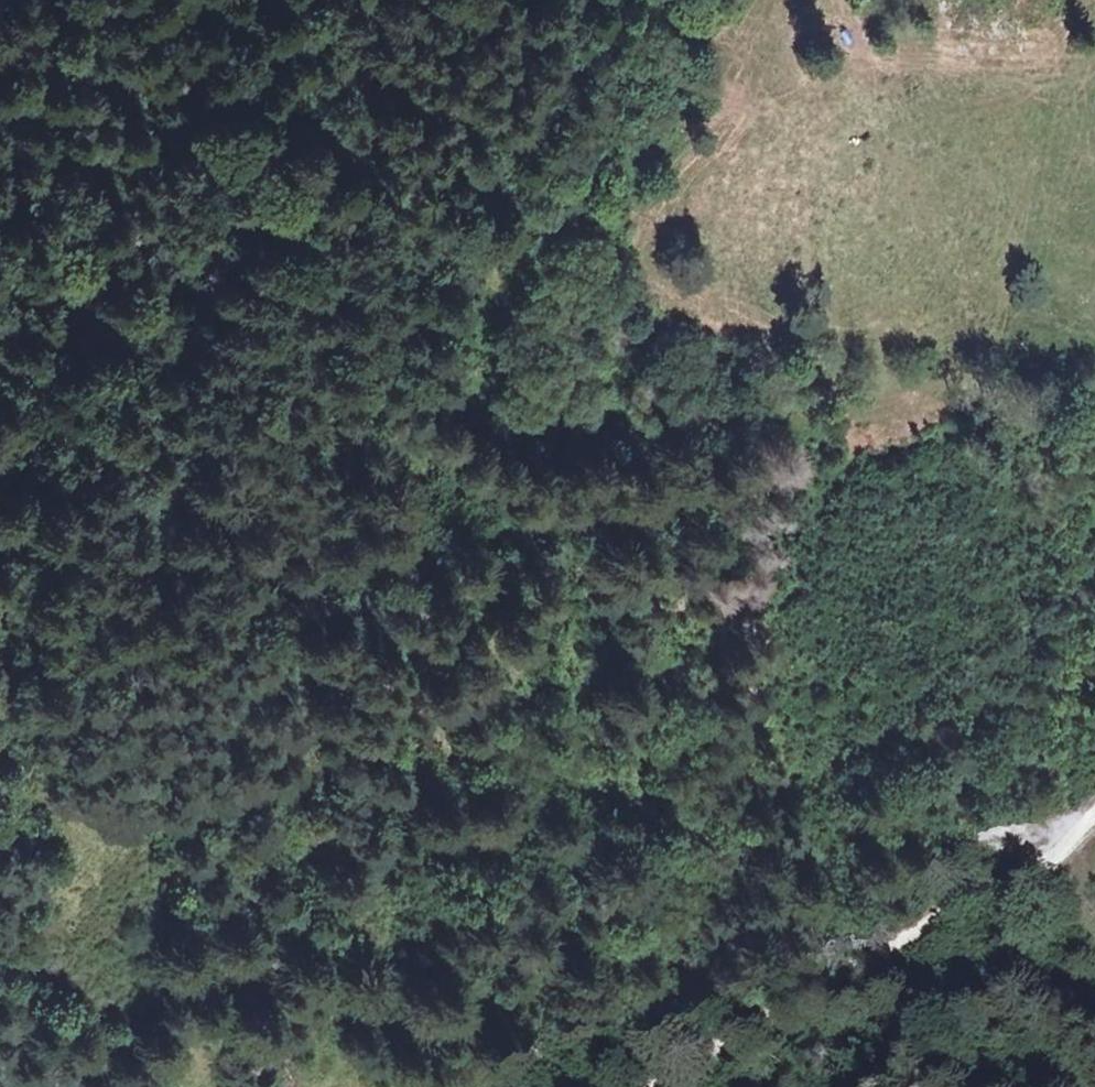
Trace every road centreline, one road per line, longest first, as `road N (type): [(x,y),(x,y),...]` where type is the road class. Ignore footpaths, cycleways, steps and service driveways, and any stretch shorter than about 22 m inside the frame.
road 1 (track): [(1094,822),(1043,877),(795,991),(666,1086)]

